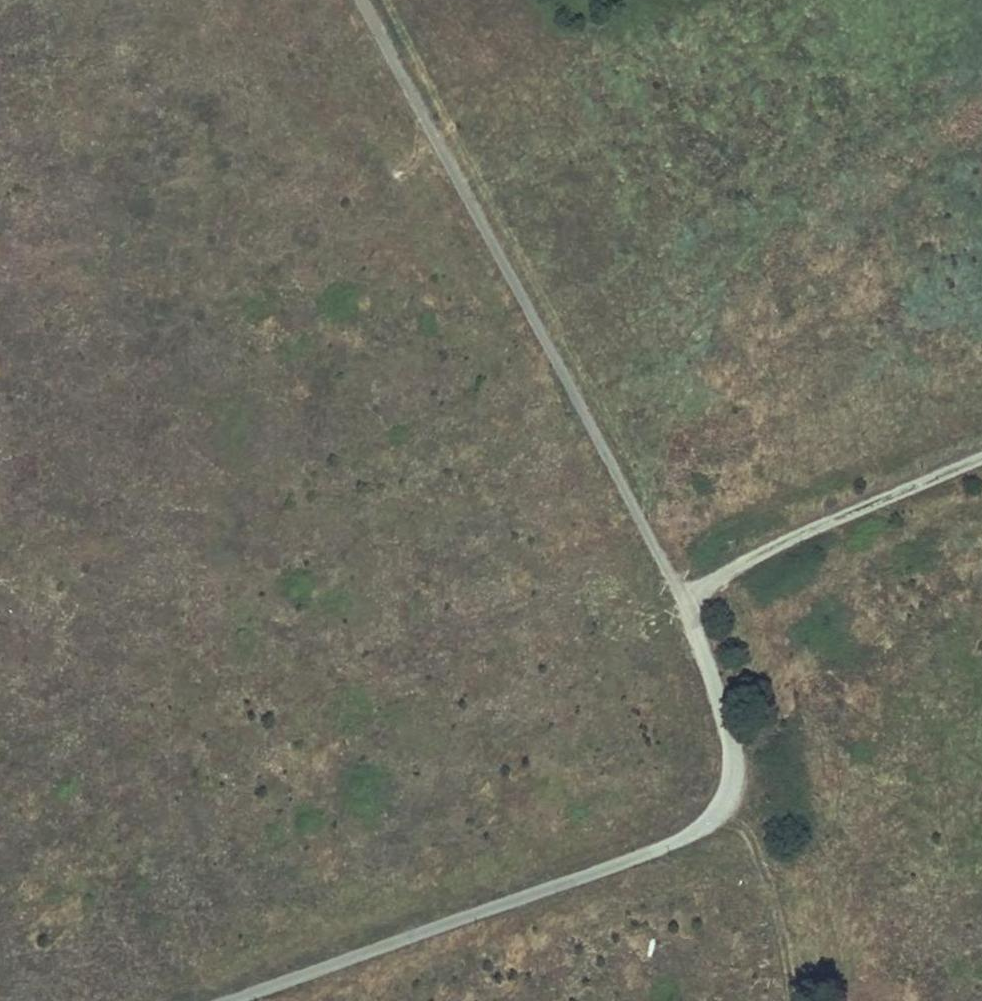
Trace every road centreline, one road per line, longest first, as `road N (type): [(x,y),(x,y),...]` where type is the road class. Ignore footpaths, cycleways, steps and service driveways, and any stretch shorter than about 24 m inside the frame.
road 1 (track): [(232,1000),(690,837),(727,806),(739,774),(718,685),(682,596),(360,0)]
road 2 (track): [(682,596),(782,542),(981,457)]
road 3 (residential): [(255,0),(0,102)]
road 4 (residential): [(0,822),(73,1000)]

